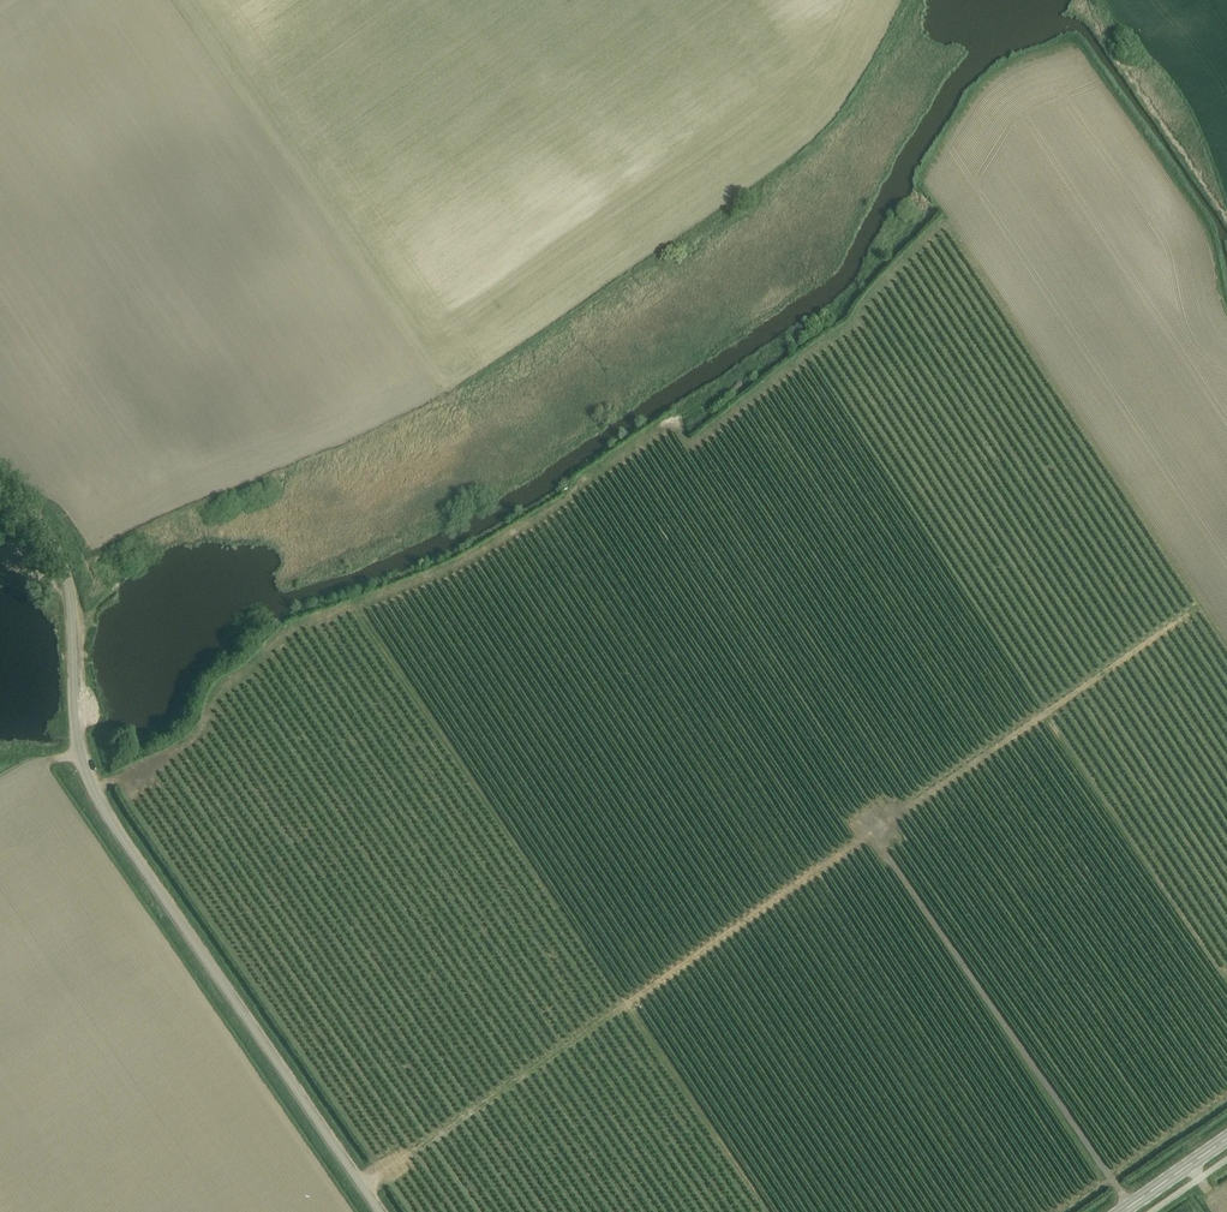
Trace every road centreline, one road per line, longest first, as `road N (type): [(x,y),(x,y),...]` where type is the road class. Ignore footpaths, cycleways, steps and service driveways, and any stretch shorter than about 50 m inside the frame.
road 1 (unclassified): [(380,1211),(97,797),(77,738),(61,564),(0,491)]
road 2 (tertiary): [(1119,1211),(1226,1137)]

